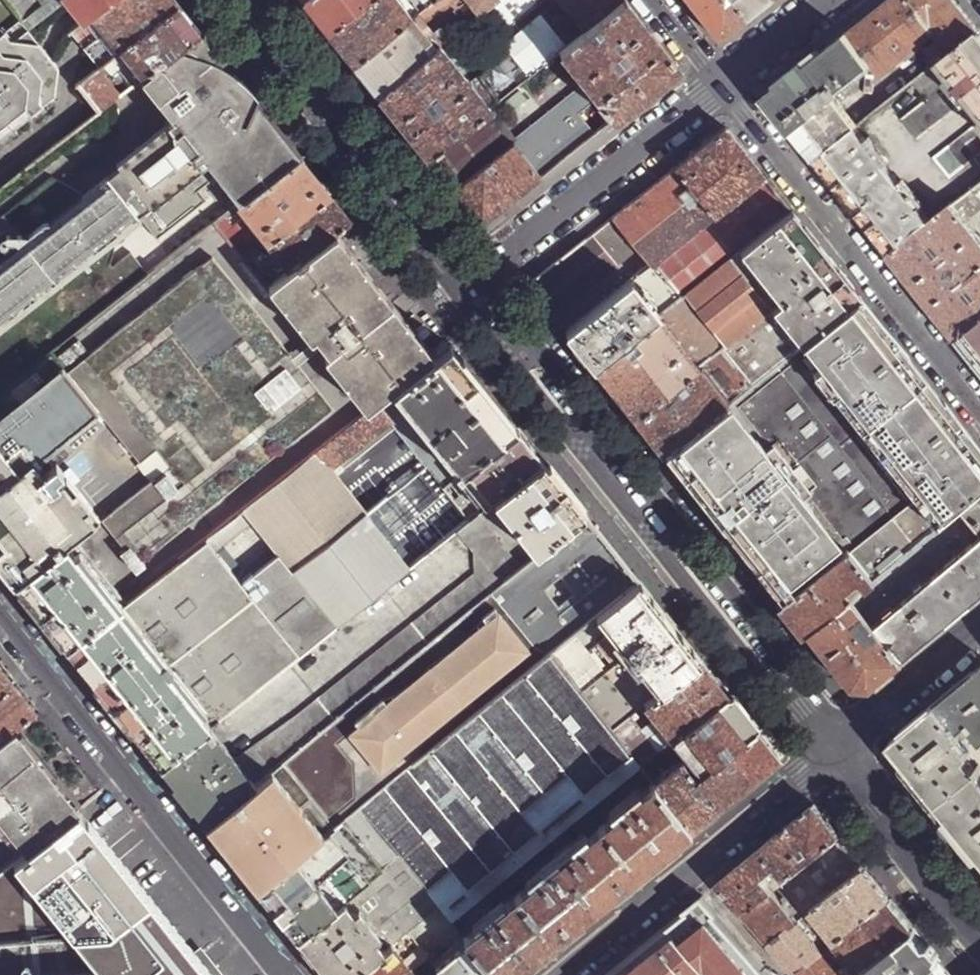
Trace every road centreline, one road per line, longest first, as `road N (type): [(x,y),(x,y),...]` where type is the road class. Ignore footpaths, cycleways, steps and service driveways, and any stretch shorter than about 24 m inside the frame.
road 1 (tertiary): [(836,749),(814,701),(479,275)]
road 2 (tertiary): [(0,612),(287,974)]
road 3 (residential): [(720,84),(979,417)]
road 4 (tertiary): [(479,275),(261,0)]
road 5 (residential): [(479,275),(720,84)]
road 6 (tertiary): [(979,933),(836,749)]
road 7 (residential): [(979,622),(836,749)]
road 8 (tertiary): [(691,870),(836,749)]
road 9 (tertiary): [(563,974),(691,870)]
road 10 (residential): [(720,84),(827,0)]
road 11 (residential): [(777,974),(691,870)]

